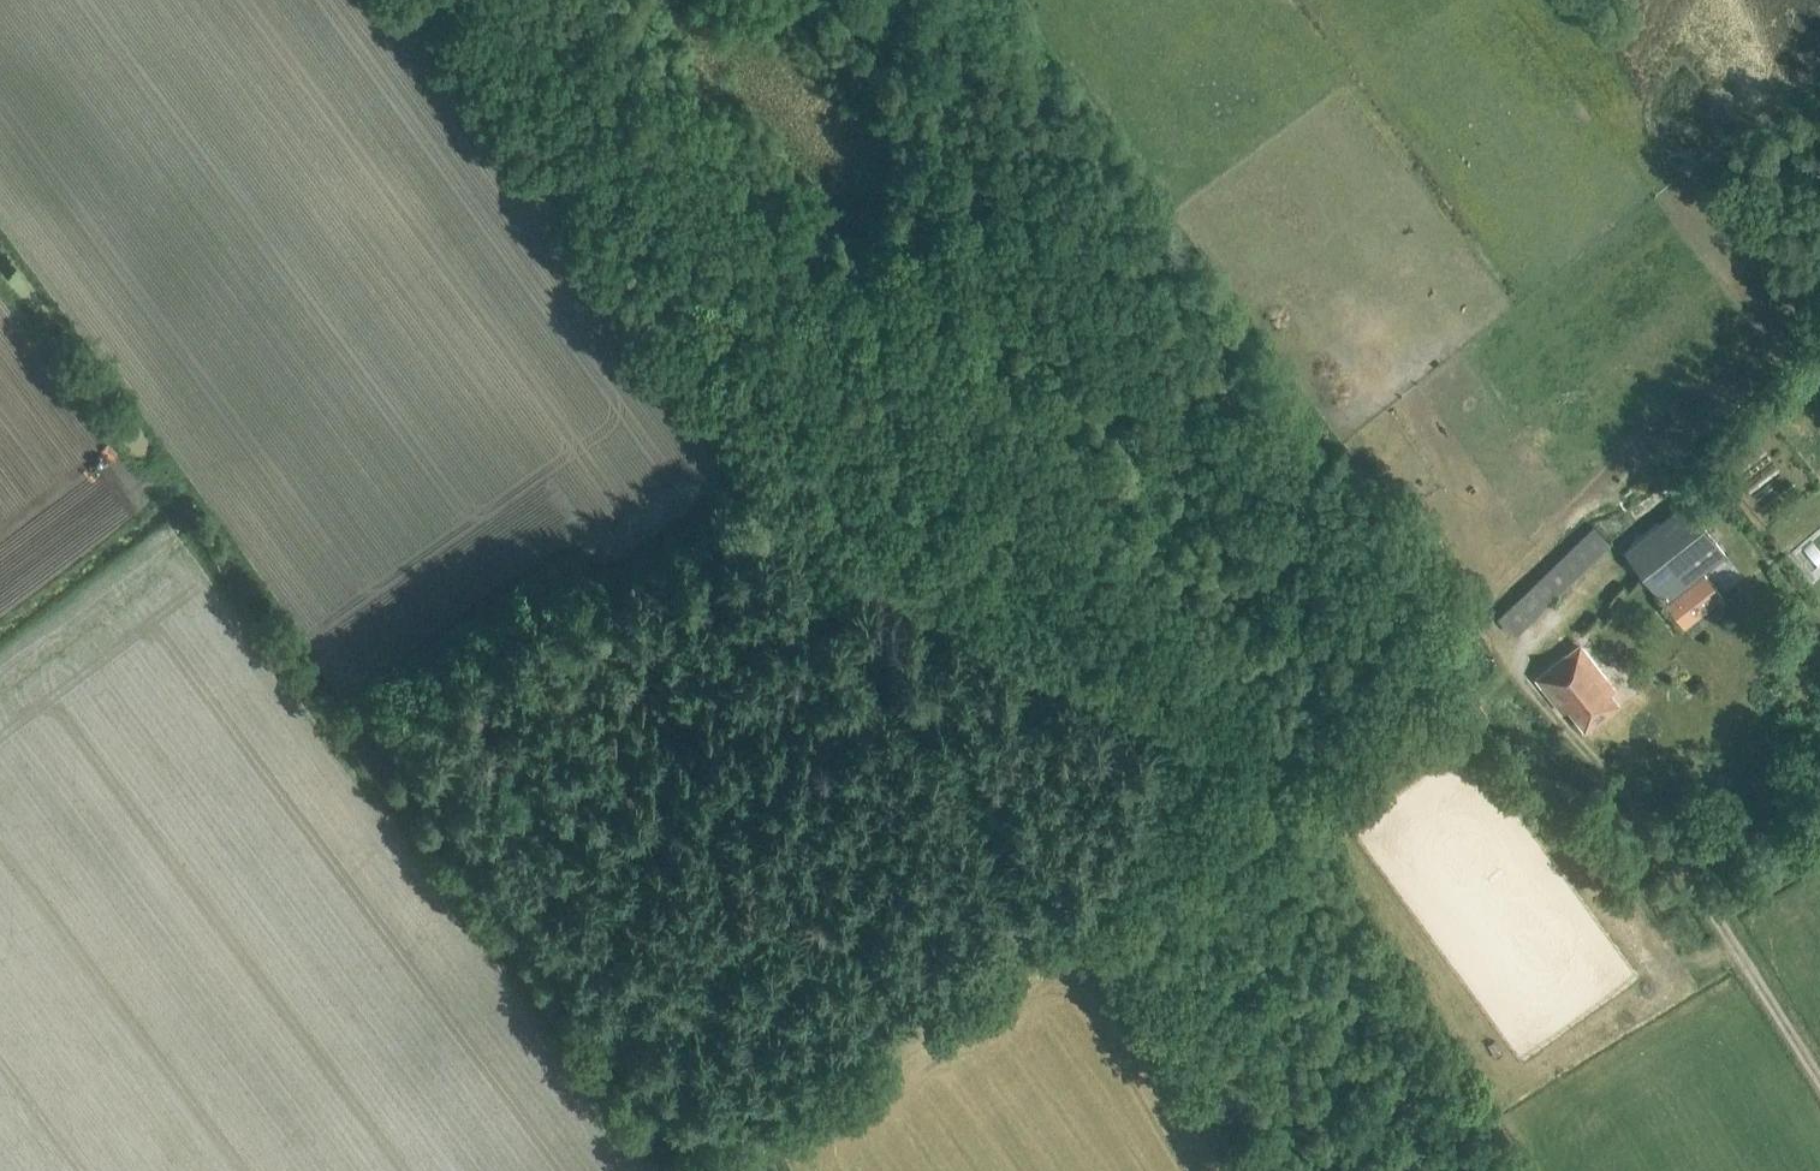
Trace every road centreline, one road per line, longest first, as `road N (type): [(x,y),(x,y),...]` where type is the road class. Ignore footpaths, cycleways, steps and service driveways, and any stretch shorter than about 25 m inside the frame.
road 1 (track): [(1743,966),(1645,952),(1482,734),(1468,728),(1349,800),(1320,801),(748,516)]
road 2 (track): [(1819,1089),(1609,774),(1549,722),(1478,602)]

